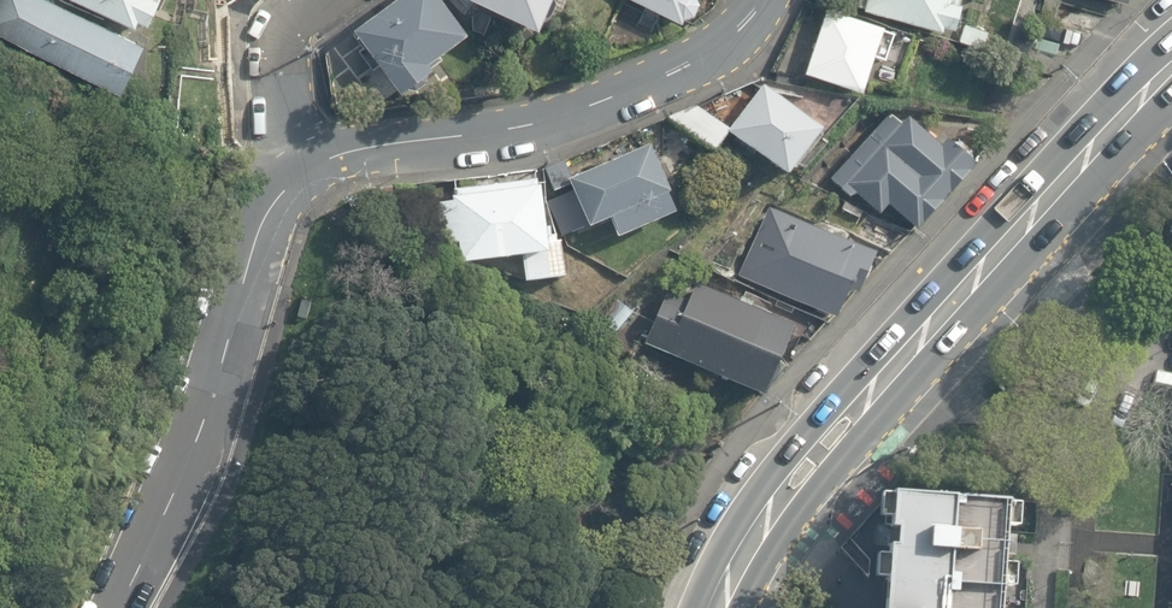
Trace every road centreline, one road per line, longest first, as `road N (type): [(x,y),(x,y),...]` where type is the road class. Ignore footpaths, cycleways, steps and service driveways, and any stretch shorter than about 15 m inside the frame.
road 1 (secondary): [(1171,66),(1066,174),(796,479),(751,541),(718,607)]
road 2 (unclassified): [(313,162),(289,184),(263,233),(198,424),(123,607)]
road 3 (residential): [(759,0),(686,64),(523,128),(378,145),(313,162)]
road 4 (residential): [(314,0),(290,28),(283,71),(292,125),(313,162)]

